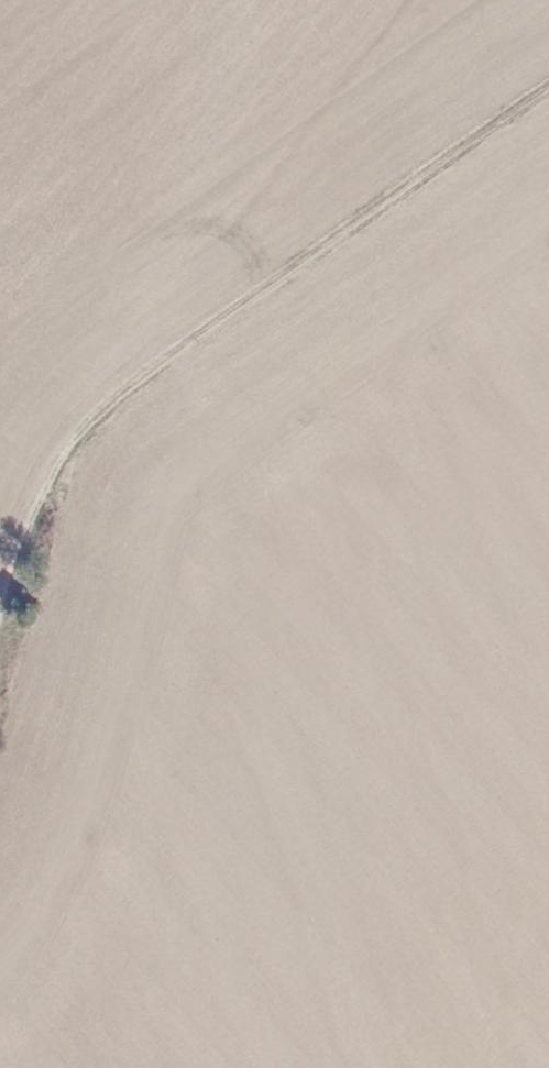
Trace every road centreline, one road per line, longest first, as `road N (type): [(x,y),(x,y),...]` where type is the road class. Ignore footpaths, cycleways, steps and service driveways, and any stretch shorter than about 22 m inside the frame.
road 1 (track): [(0,611),(35,501),(81,429),(548,80)]

